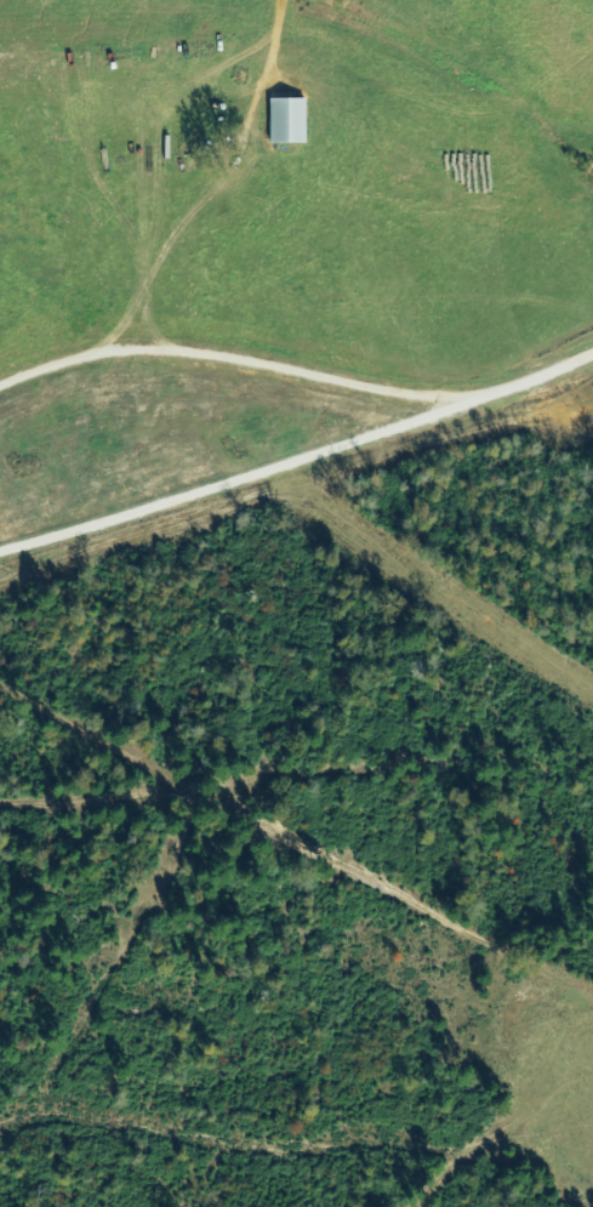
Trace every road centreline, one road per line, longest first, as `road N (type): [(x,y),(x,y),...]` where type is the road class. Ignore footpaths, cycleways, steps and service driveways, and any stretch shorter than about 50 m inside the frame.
road 1 (residential): [(592,999),(221,792),(0,702)]
road 2 (residential): [(0,393),(75,374),(221,380),(407,410),(517,392),(592,356)]

